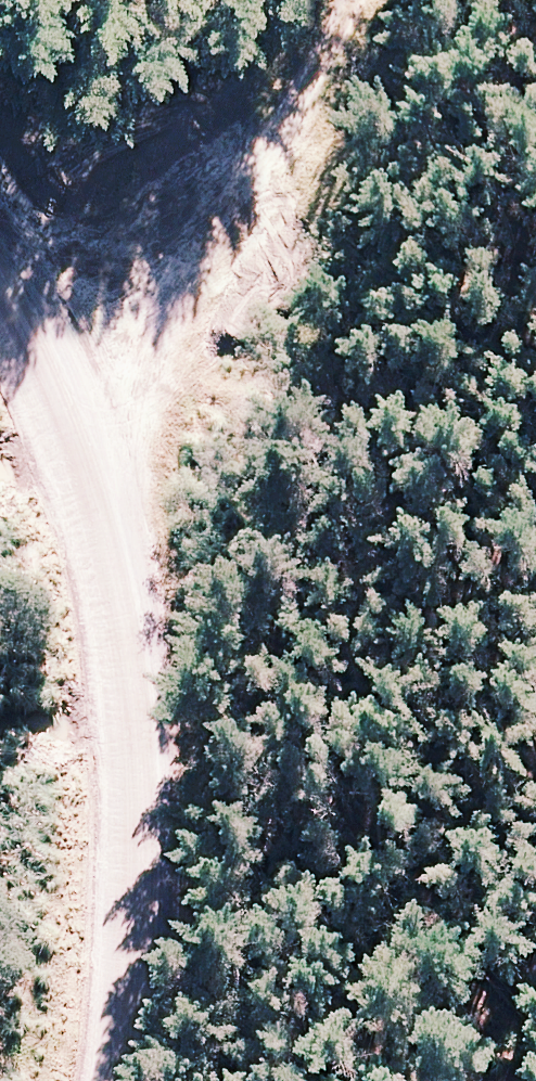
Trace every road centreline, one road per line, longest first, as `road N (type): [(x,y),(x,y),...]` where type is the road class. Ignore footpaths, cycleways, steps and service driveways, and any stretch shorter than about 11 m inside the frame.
road 1 (unclassified): [(0,286),(20,314),(93,505),(149,732),(155,875),(128,1080)]
road 2 (track): [(383,0),(260,188),(190,278),(154,430),(149,732)]

